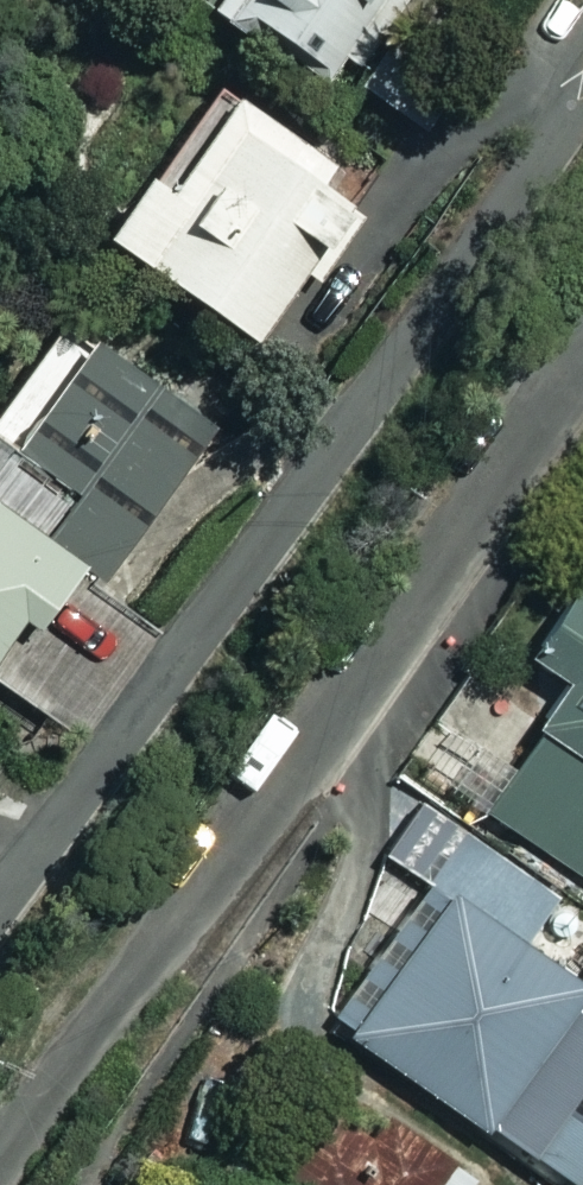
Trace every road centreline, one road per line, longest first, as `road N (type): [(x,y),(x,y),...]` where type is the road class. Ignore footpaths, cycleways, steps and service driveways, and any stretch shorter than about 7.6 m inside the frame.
road 1 (residential): [(0,900),(317,472),(582,89)]
road 2 (residential): [(582,354),(0,1164)]

